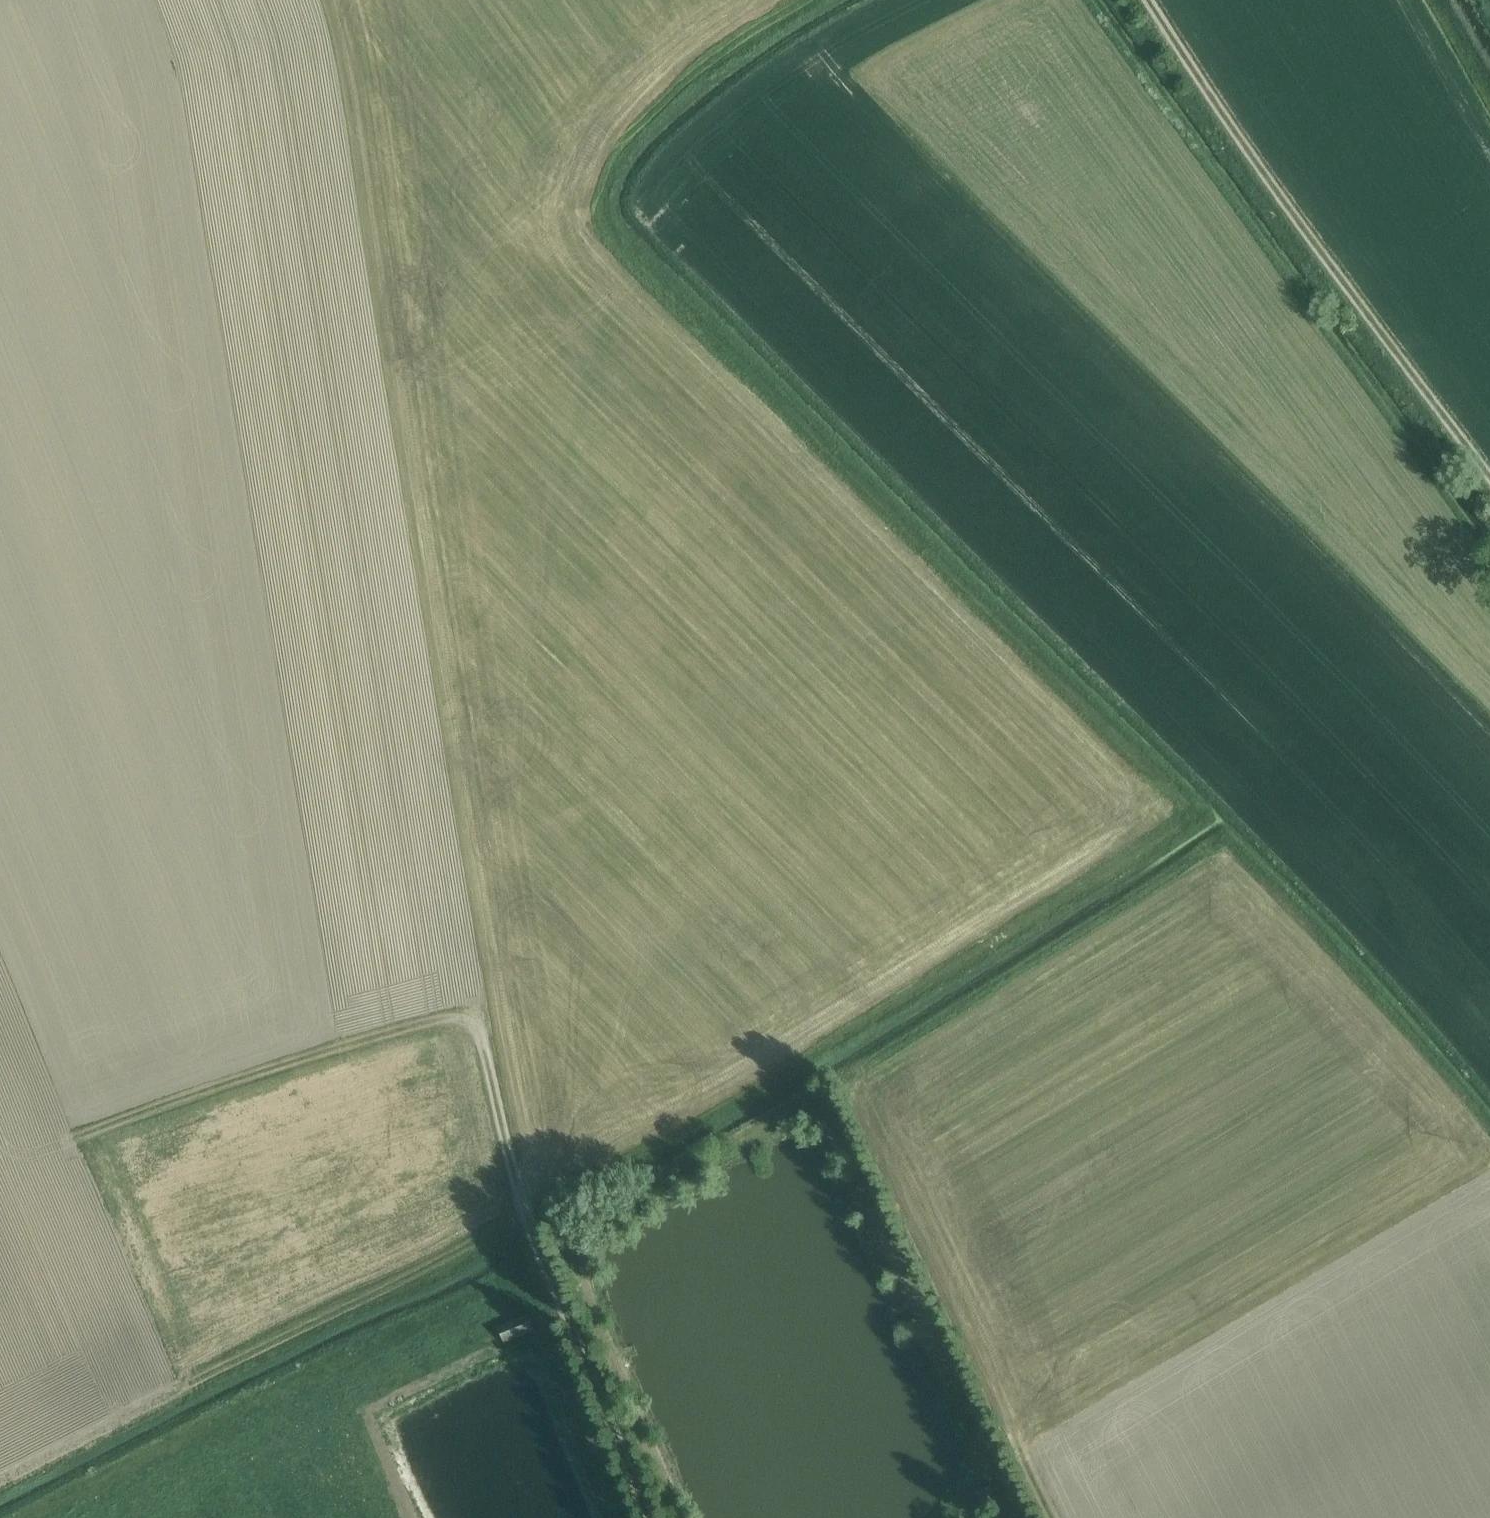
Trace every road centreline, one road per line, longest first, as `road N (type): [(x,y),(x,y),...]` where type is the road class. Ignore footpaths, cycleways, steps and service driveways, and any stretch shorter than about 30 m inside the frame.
road 1 (track): [(648,1517),(526,1204),(477,1038),(455,1020),(410,1024),(82,1137)]
road 2 (track): [(1145,0),(1489,480)]

